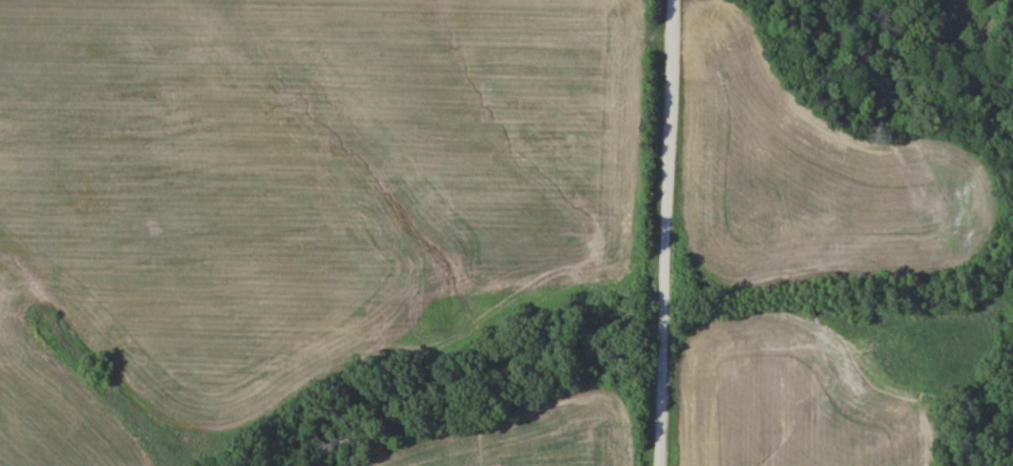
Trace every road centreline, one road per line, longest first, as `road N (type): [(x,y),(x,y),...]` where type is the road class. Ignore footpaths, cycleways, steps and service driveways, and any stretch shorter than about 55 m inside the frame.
road 1 (residential): [(658,465),(672,0)]

